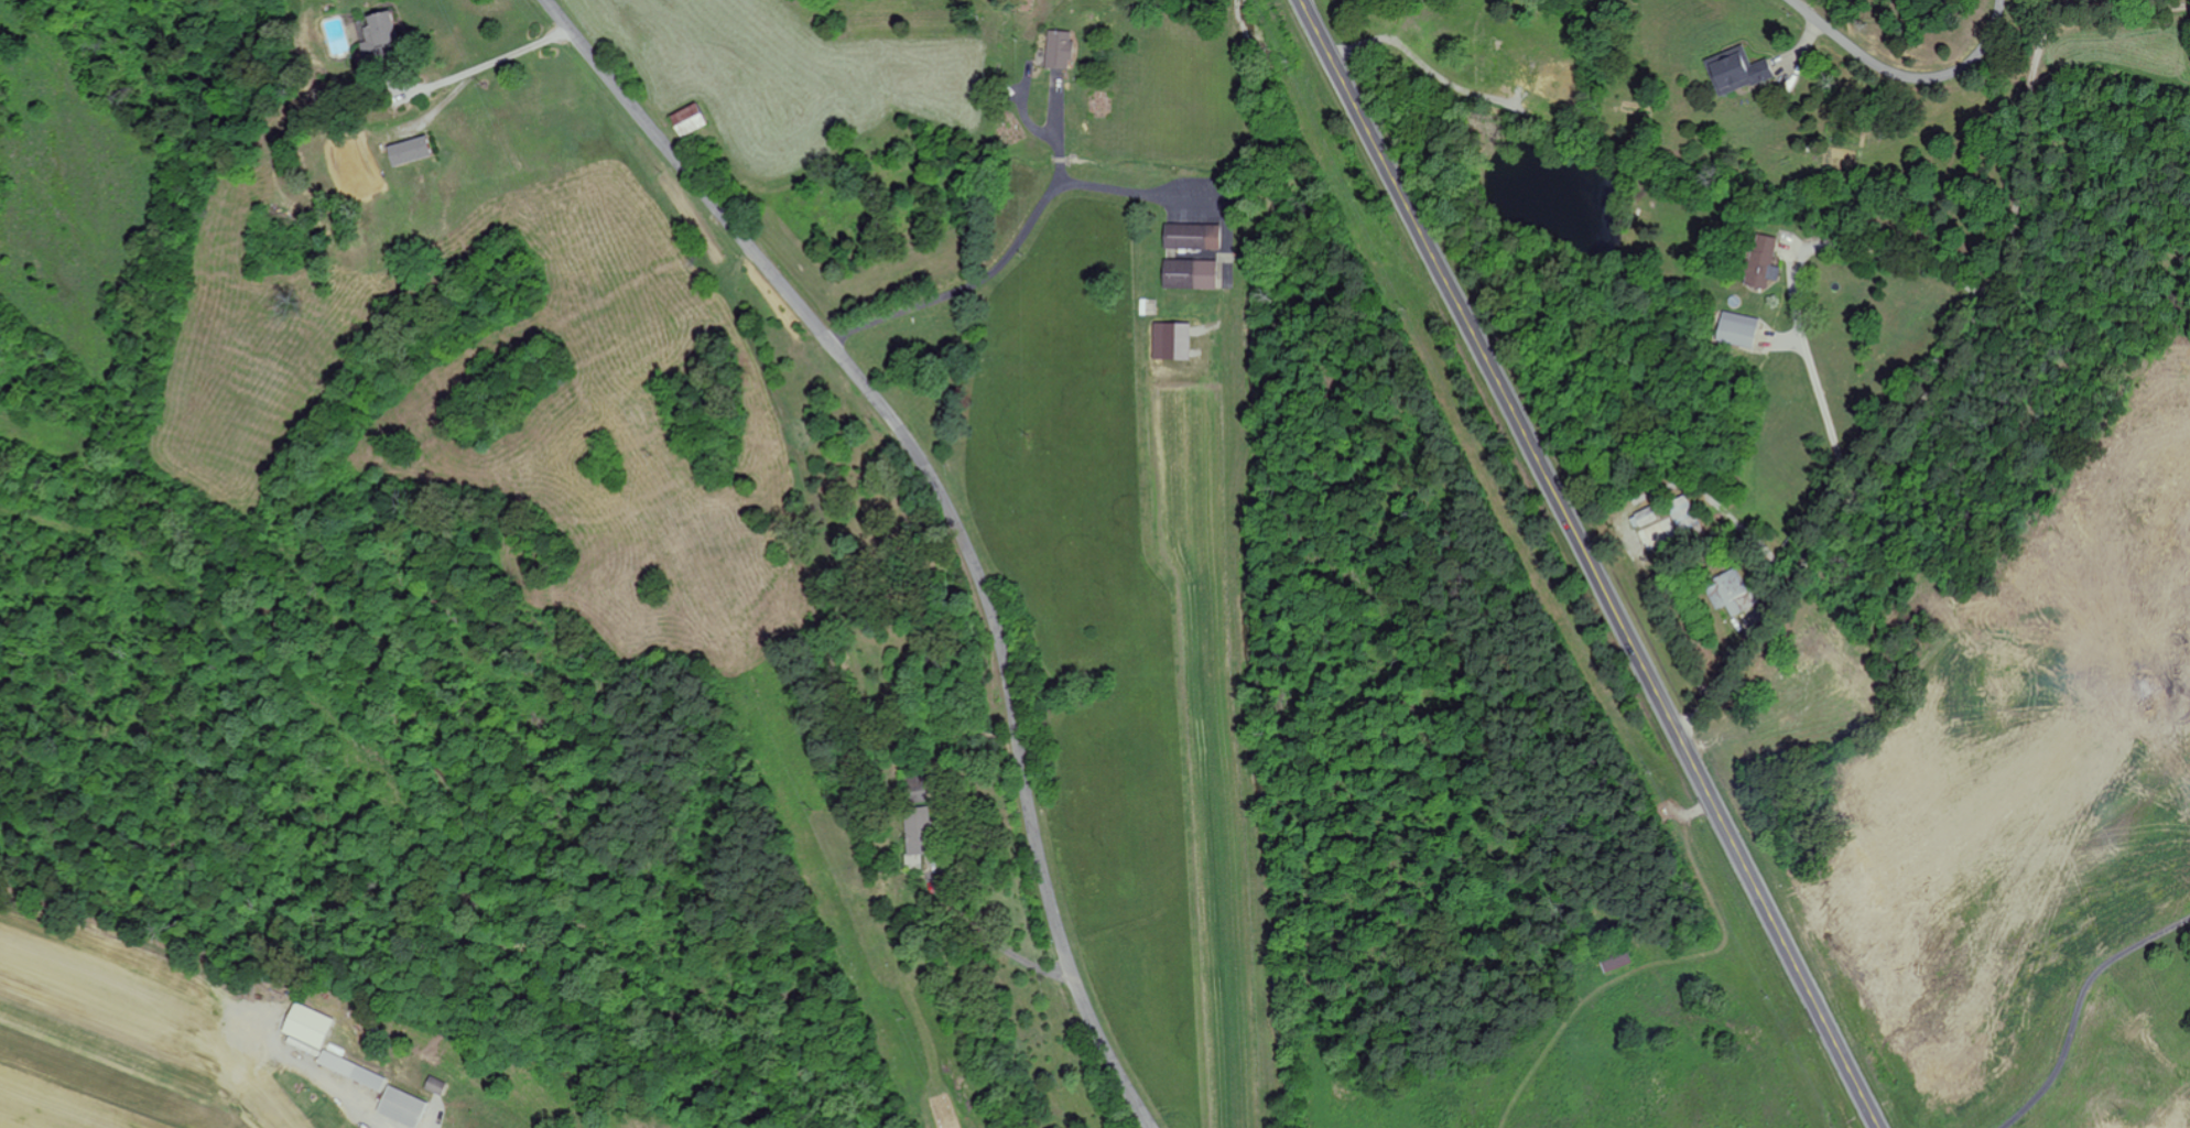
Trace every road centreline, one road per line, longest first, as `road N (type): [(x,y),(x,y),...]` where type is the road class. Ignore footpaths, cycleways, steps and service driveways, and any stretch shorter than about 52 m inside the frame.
road 1 (residential): [(1152,1127),(1110,1056),(1060,933),(1000,637),(935,482),(864,381),(548,0)]
road 2 (primary): [(1879,1127),(1302,0)]
road 3 (residential): [(337,1127),(204,983),(121,959)]
road 4 (residential): [(1790,0),(1861,55),(1901,70),(1943,69),(1967,56),(1987,33),(1997,0)]

